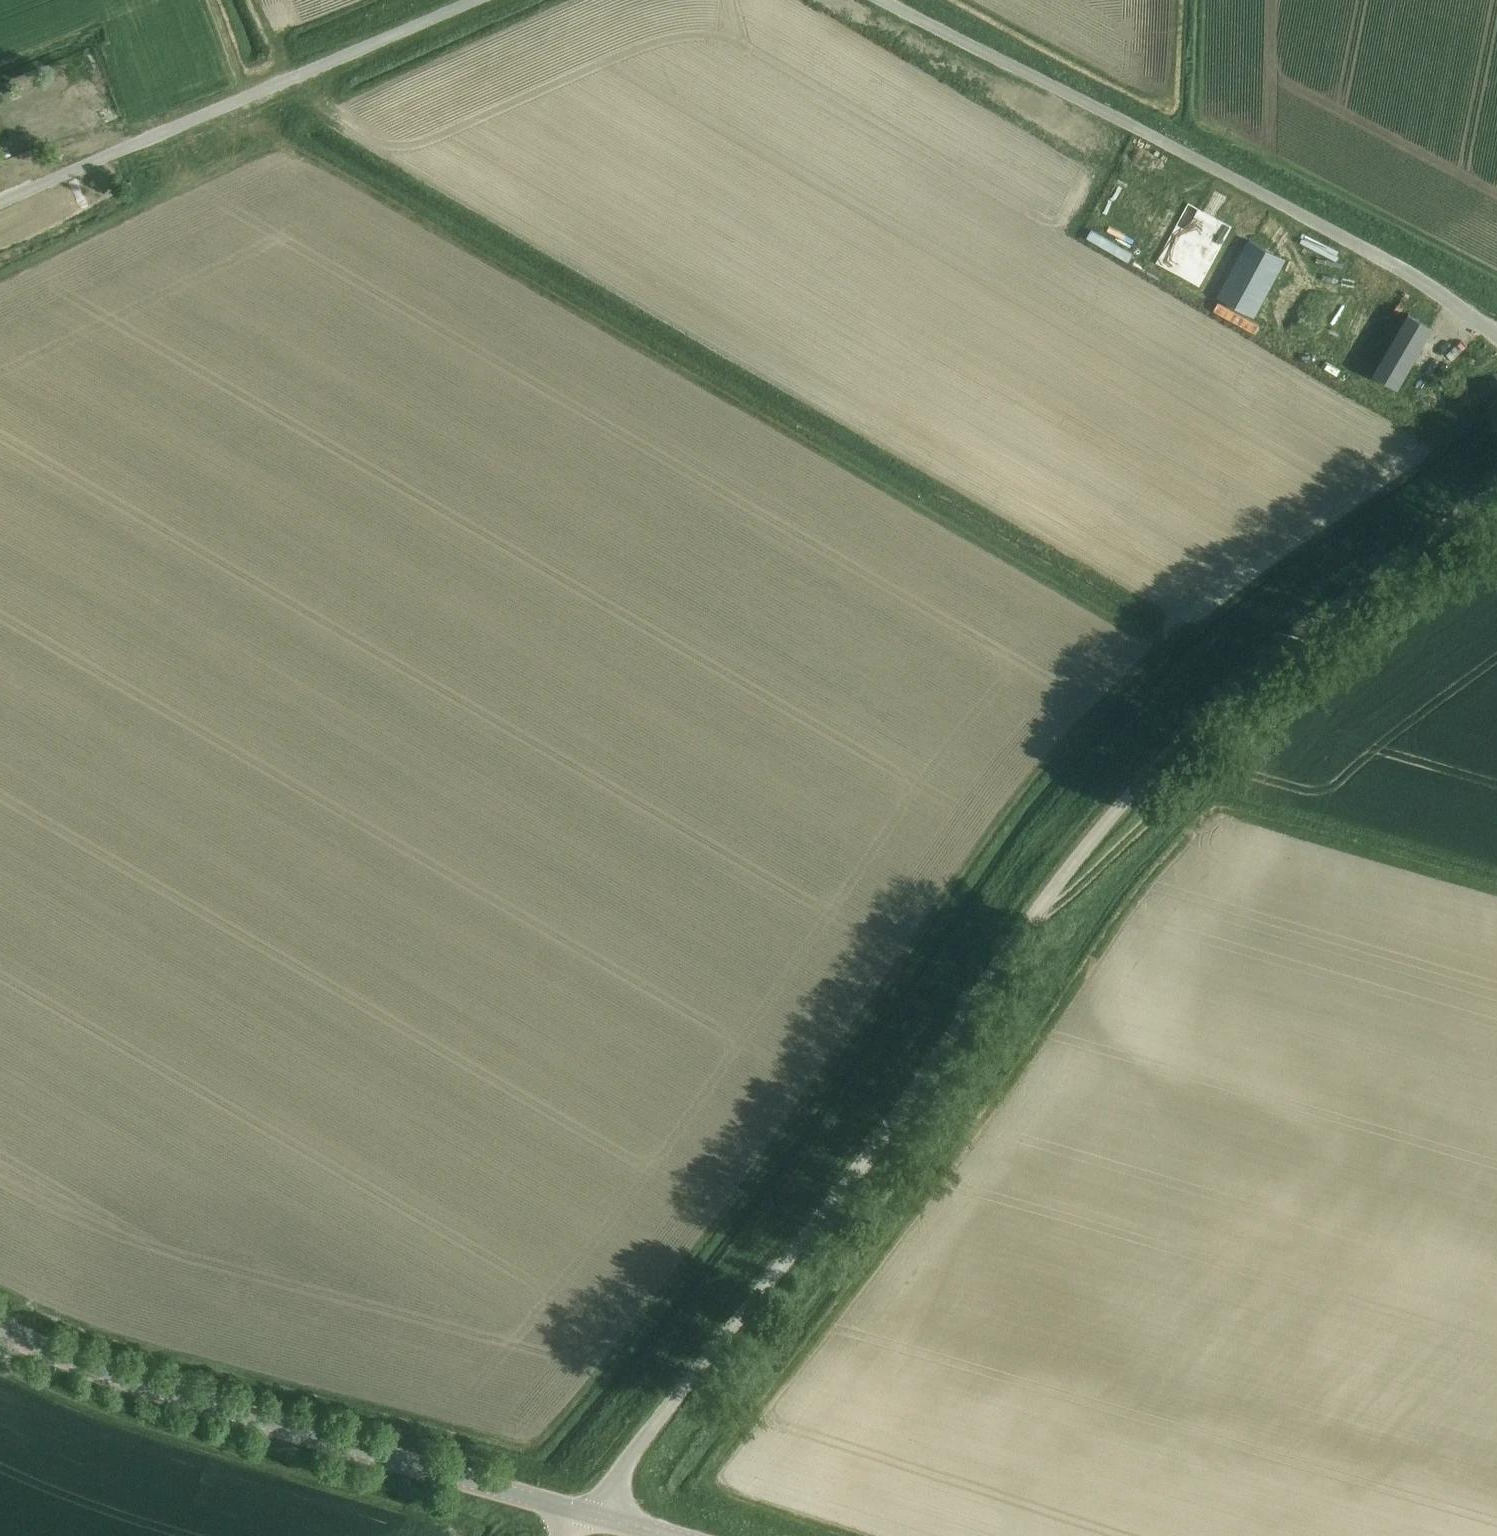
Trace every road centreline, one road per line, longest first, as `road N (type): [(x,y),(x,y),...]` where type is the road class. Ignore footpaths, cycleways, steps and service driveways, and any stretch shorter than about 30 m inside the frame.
road 1 (unclassified): [(586,1513),(918,1088),(1040,903),(1107,821),(1261,665),(1496,485)]
road 2 (unclassified): [(875,0),(1439,293),(1496,341)]
road 3 (tertiary): [(586,1513),(129,1381),(0,1328)]
road 4 (unclassified): [(0,204),(485,0)]

